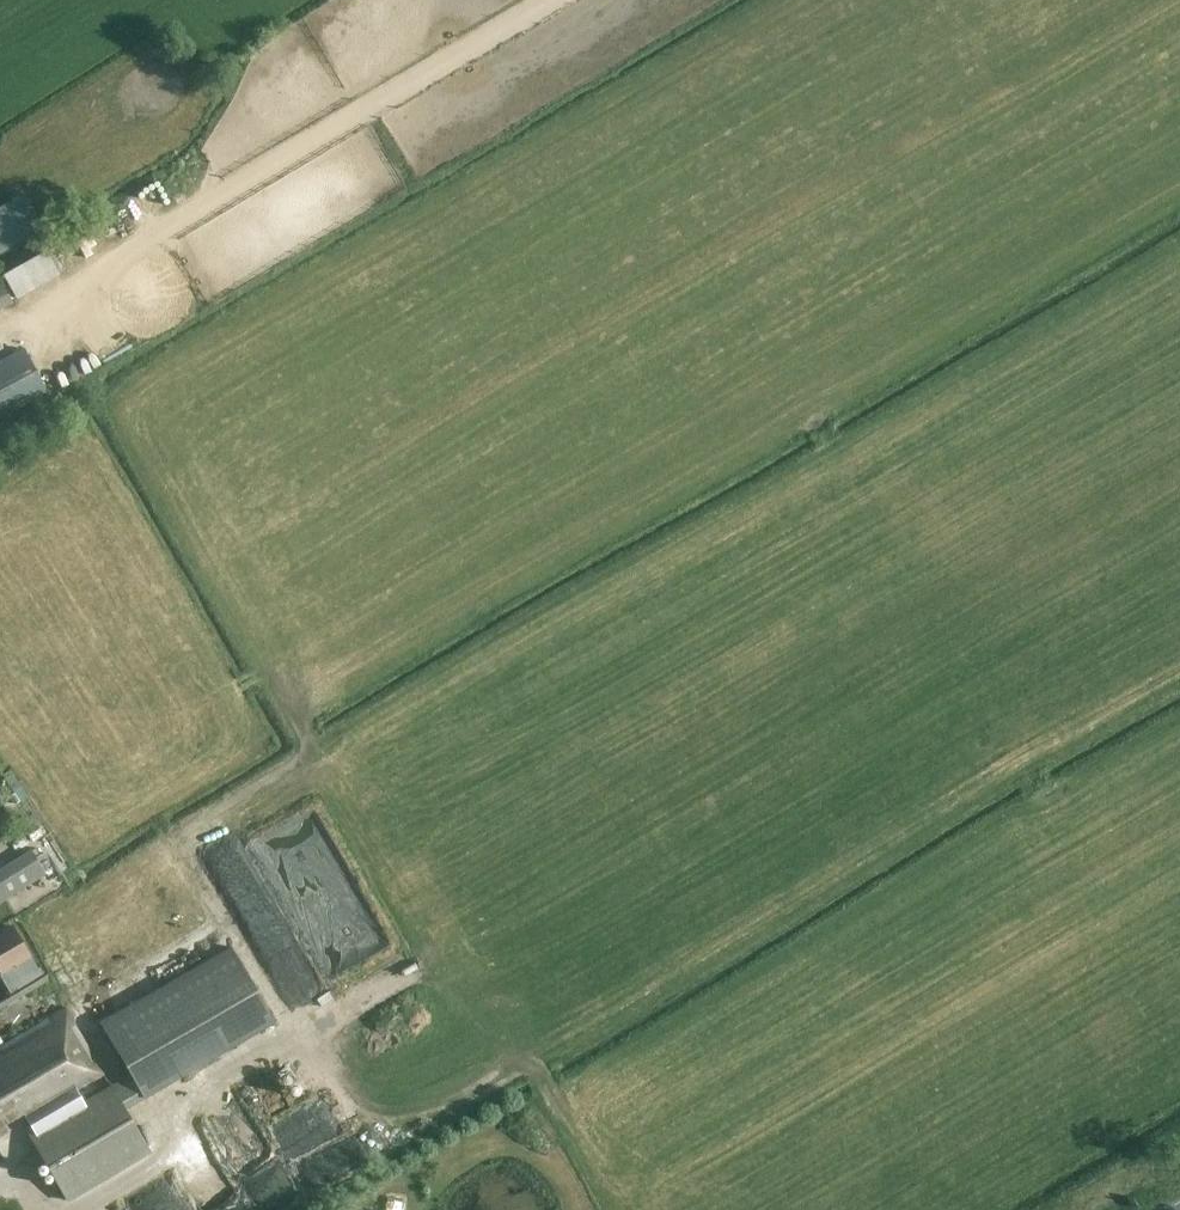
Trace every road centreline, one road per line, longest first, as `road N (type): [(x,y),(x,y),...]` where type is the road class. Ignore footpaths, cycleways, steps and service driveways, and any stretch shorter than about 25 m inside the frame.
road 1 (track): [(41,296),(545,0)]

